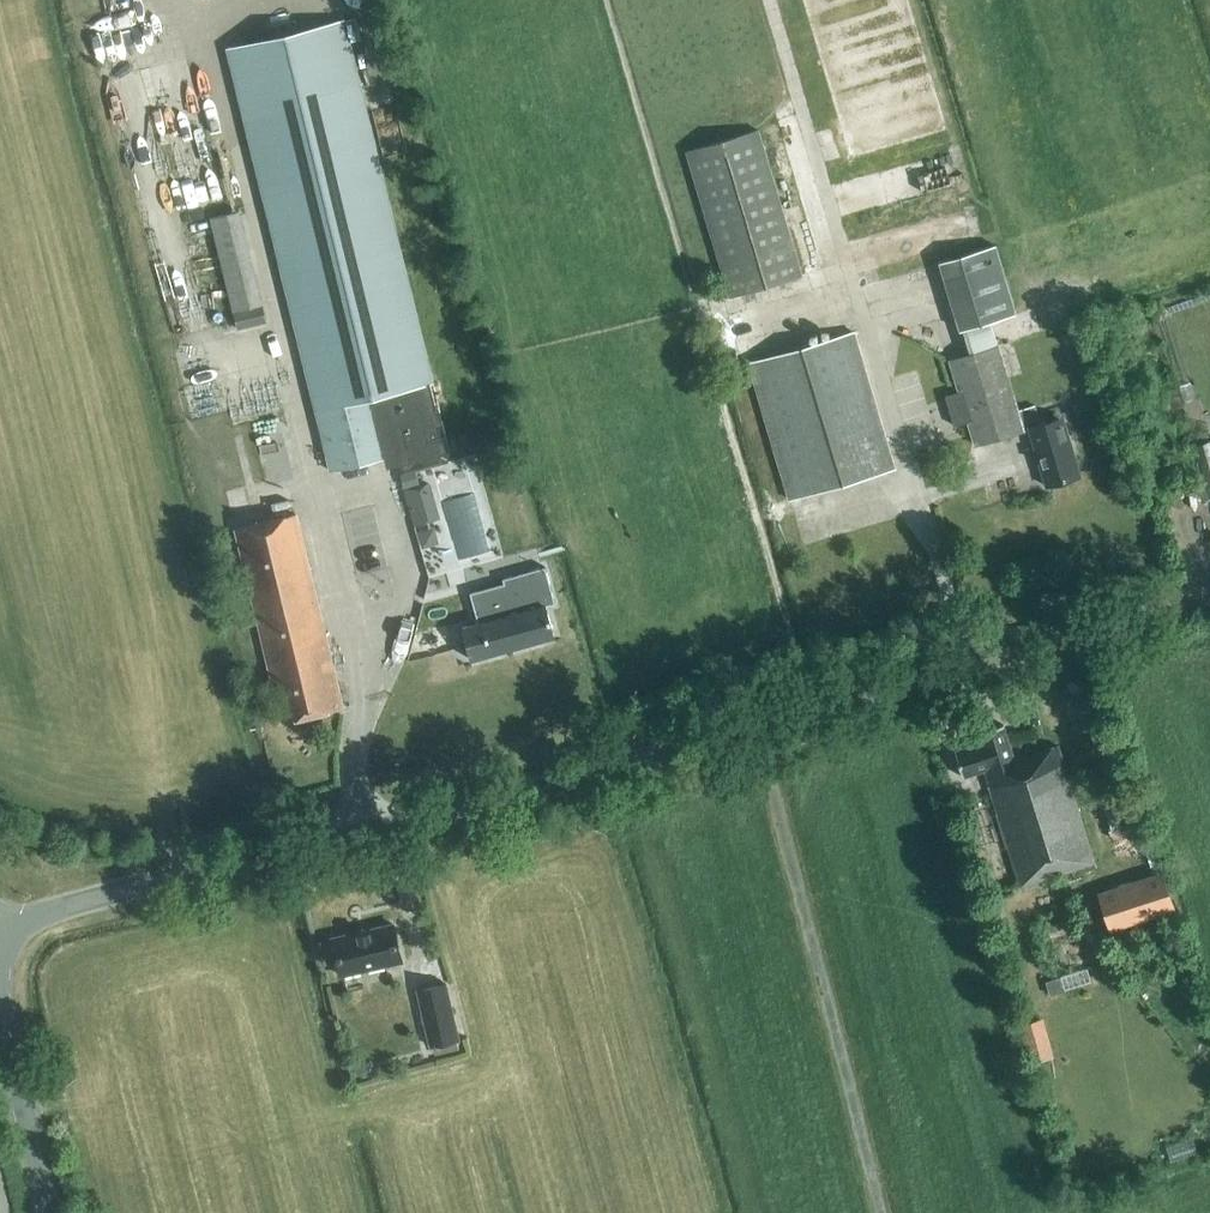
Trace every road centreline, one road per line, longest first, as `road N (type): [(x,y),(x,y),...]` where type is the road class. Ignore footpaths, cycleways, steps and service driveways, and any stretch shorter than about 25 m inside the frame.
road 1 (tertiary): [(0,930),(1209,604)]
road 2 (tertiary): [(47,1212),(0,1003)]

